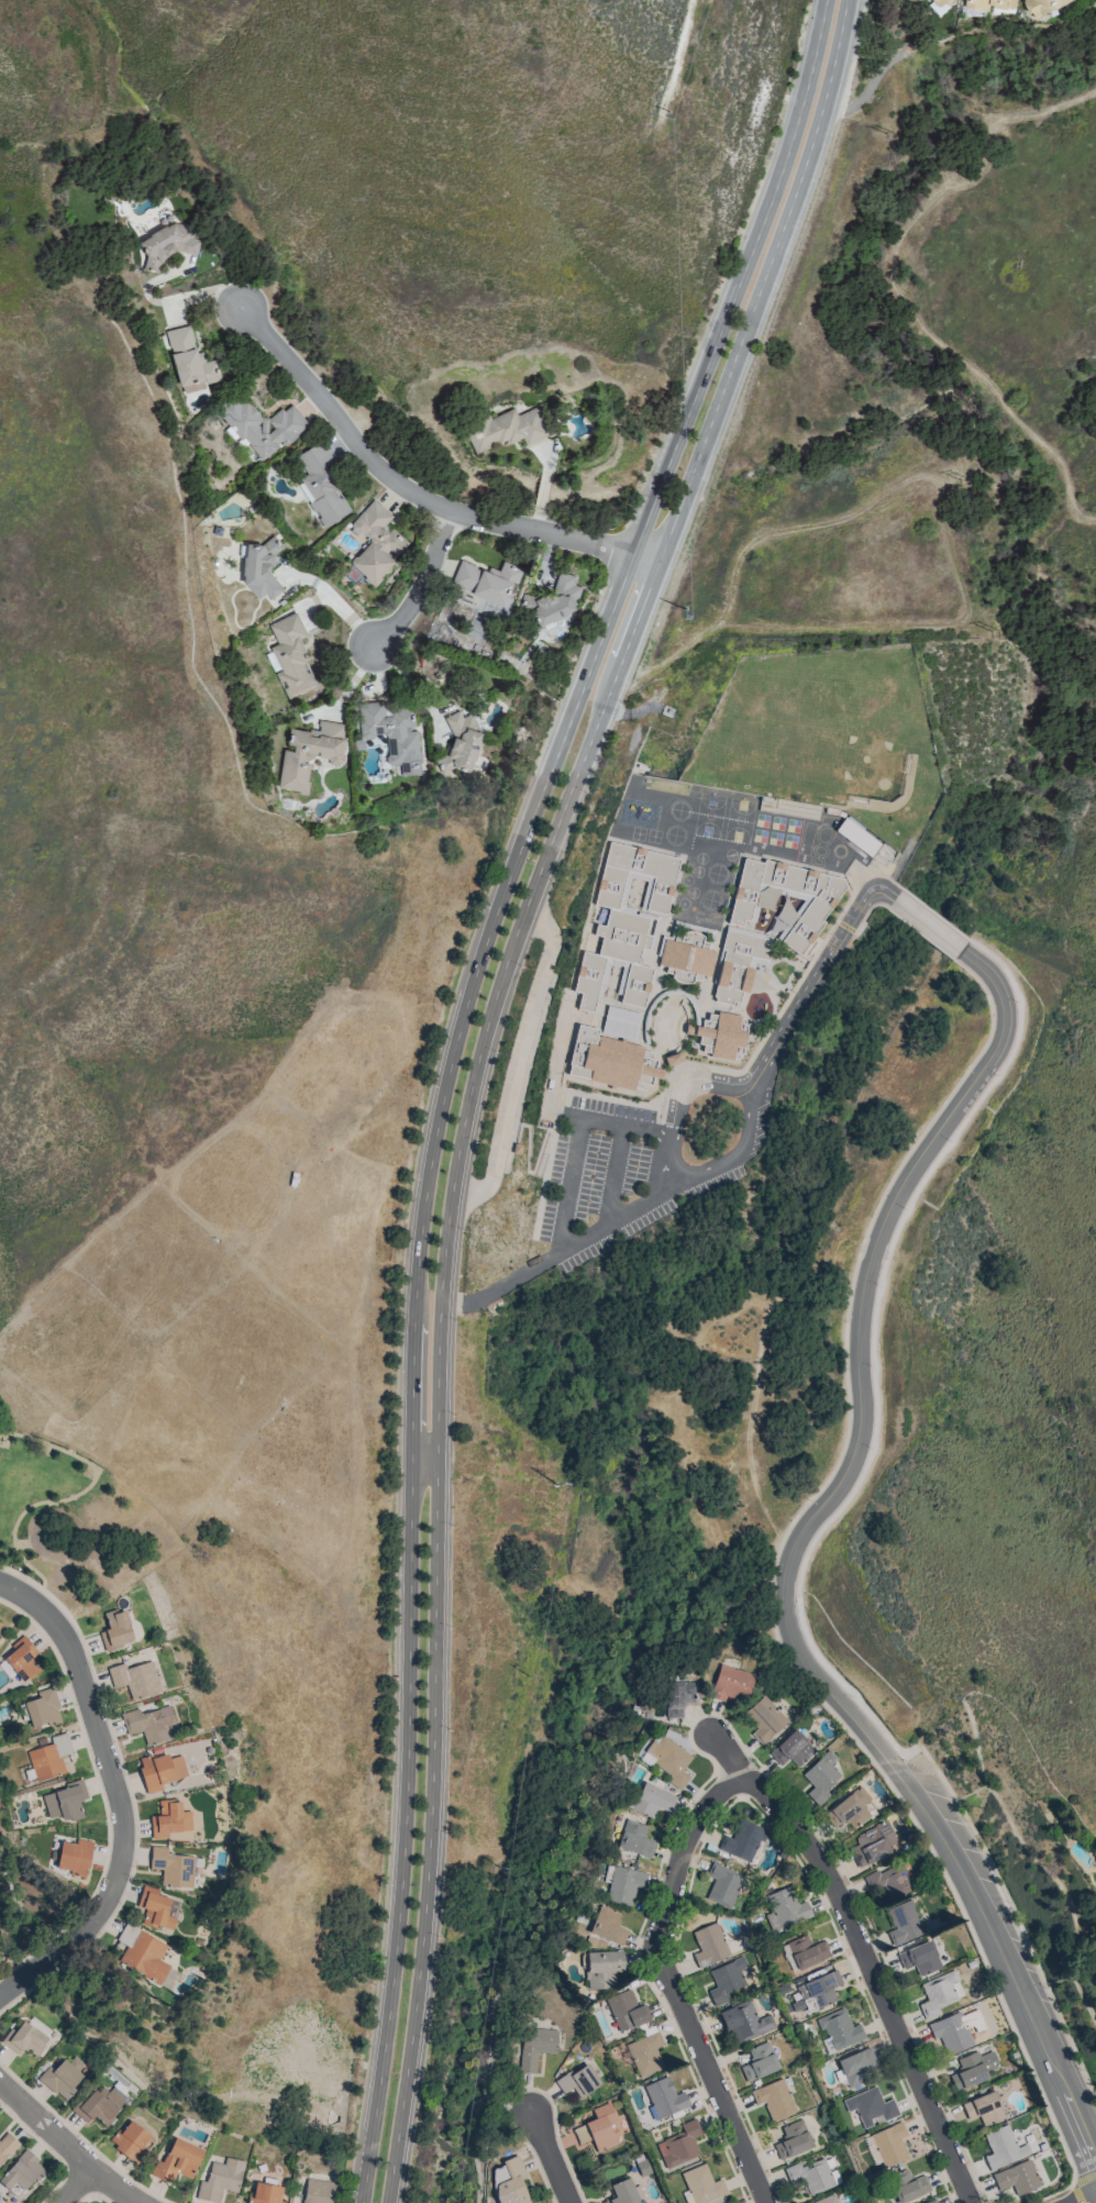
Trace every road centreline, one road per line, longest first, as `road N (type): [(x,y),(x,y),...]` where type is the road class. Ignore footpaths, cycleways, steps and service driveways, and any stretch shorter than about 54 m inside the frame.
road 1 (secondary): [(825,0),(778,176),(487,941),(440,1114),(418,1261),(397,1933),(362,2202)]
road 2 (secondary): [(387,2202),(423,1934),(441,1303),(464,1119),(511,950),(804,176),(823,104)]
road 3 (tertiary): [(961,950),(999,987),(1000,1042),(915,1164),(872,1250),(857,1320),(860,1433),(843,1479),(787,1559),(783,1608),(801,1663),(942,1838),(1095,2164)]
road 4 (residential): [(716,1737),(741,1783),(760,1786),(811,1847),(975,2202)]
road 5 (residential): [(657,563),(416,497),(389,478),(240,311)]
road 6 (residential): [(0,1585),(33,1601),(69,1647),(118,1798),(123,1848),(101,1909),(76,1939),(0,1996)]
road 7 (residential): [(765,2202),(660,1962),(684,1845),(708,1803),(741,1783)]
road 8 (track): [(823,104),(855,102),(897,55),(989,118),(1095,89)]
road 9 (tertiary): [(671,1191),(740,1151),(748,1093),(733,1083),(699,1081),(674,1104),(665,1142),(671,1191)]
road 10 (tertiary): [(748,1093),(864,897),(876,889)]
road 11 (tertiary): [(479,1298),(671,1191)]
road 12 (residential): [(0,2084),(139,2202)]
road 13 (residential): [(450,512),(420,596),(395,634),(374,647)]

